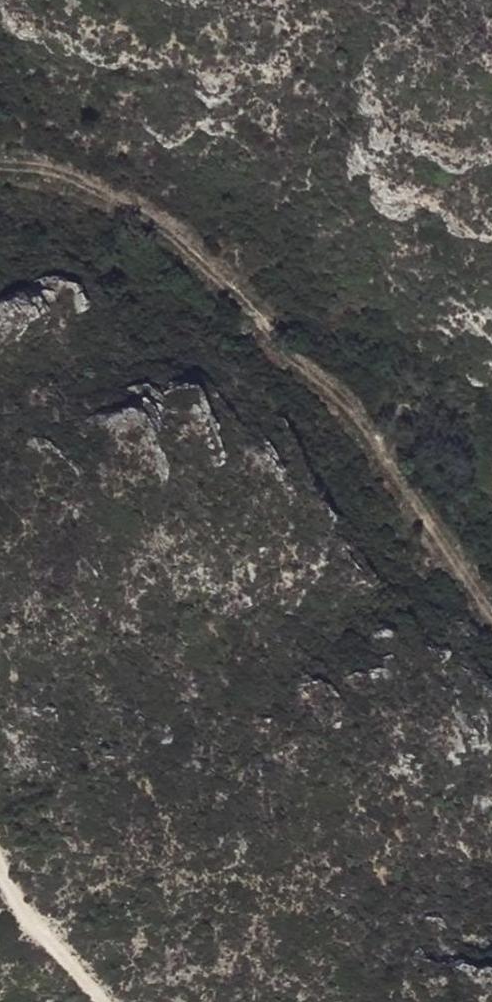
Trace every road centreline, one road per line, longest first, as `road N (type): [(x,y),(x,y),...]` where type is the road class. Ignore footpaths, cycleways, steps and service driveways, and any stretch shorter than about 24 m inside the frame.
road 1 (track): [(106,1001),(28,914),(0,848)]

